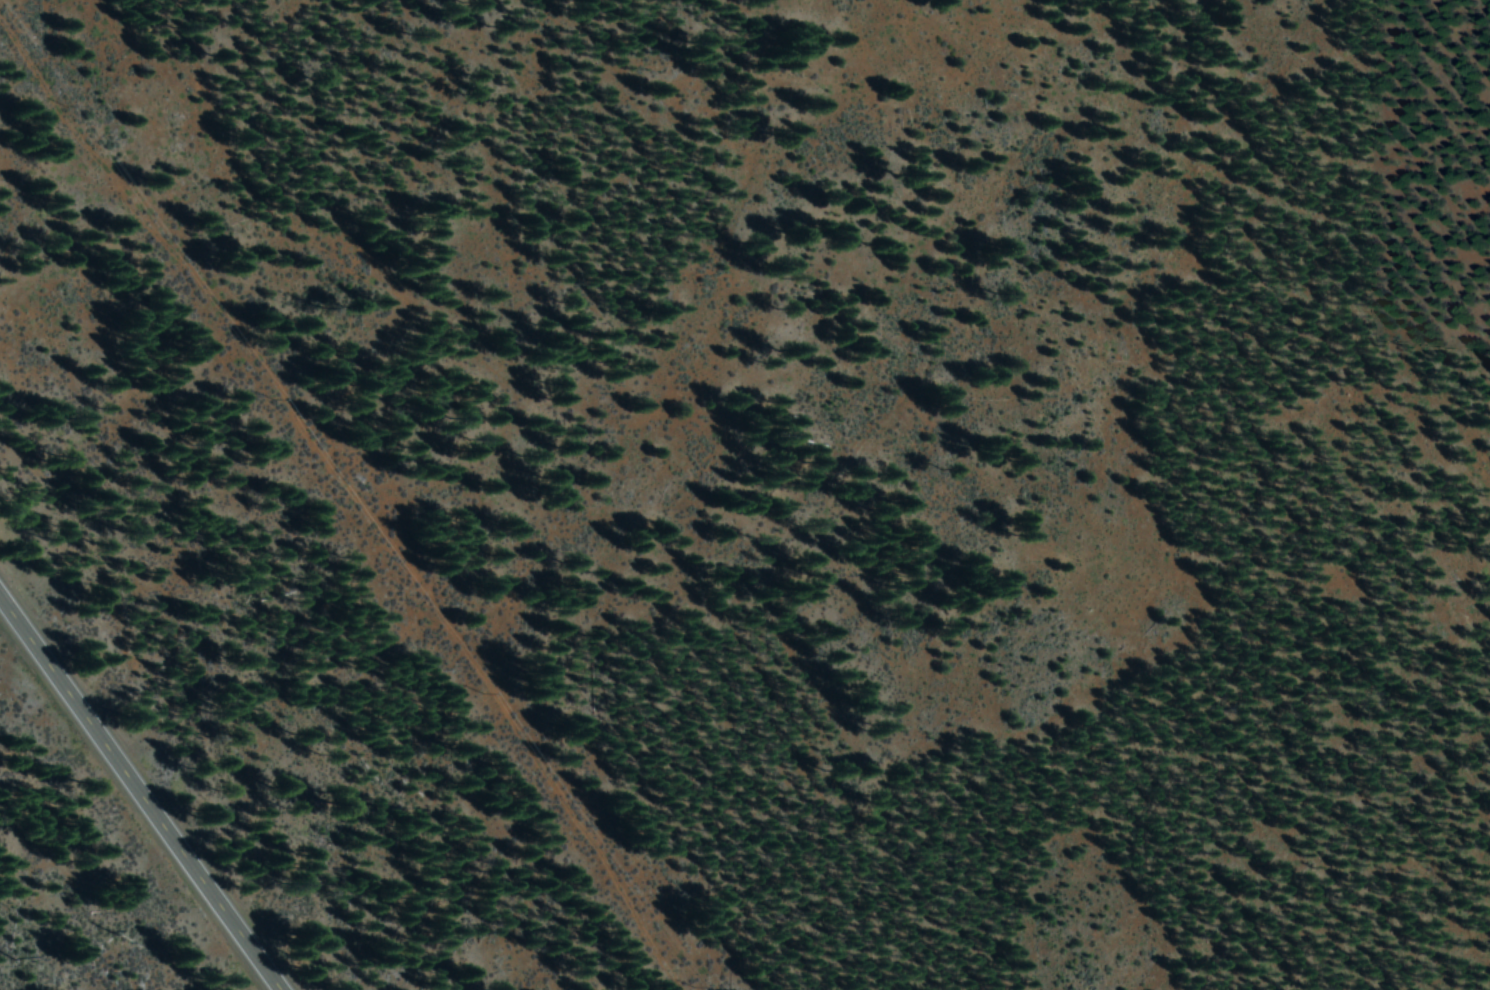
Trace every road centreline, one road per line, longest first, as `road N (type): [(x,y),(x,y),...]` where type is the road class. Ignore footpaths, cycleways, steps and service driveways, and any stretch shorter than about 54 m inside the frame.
road 1 (trunk): [(0,587),(287,989)]

